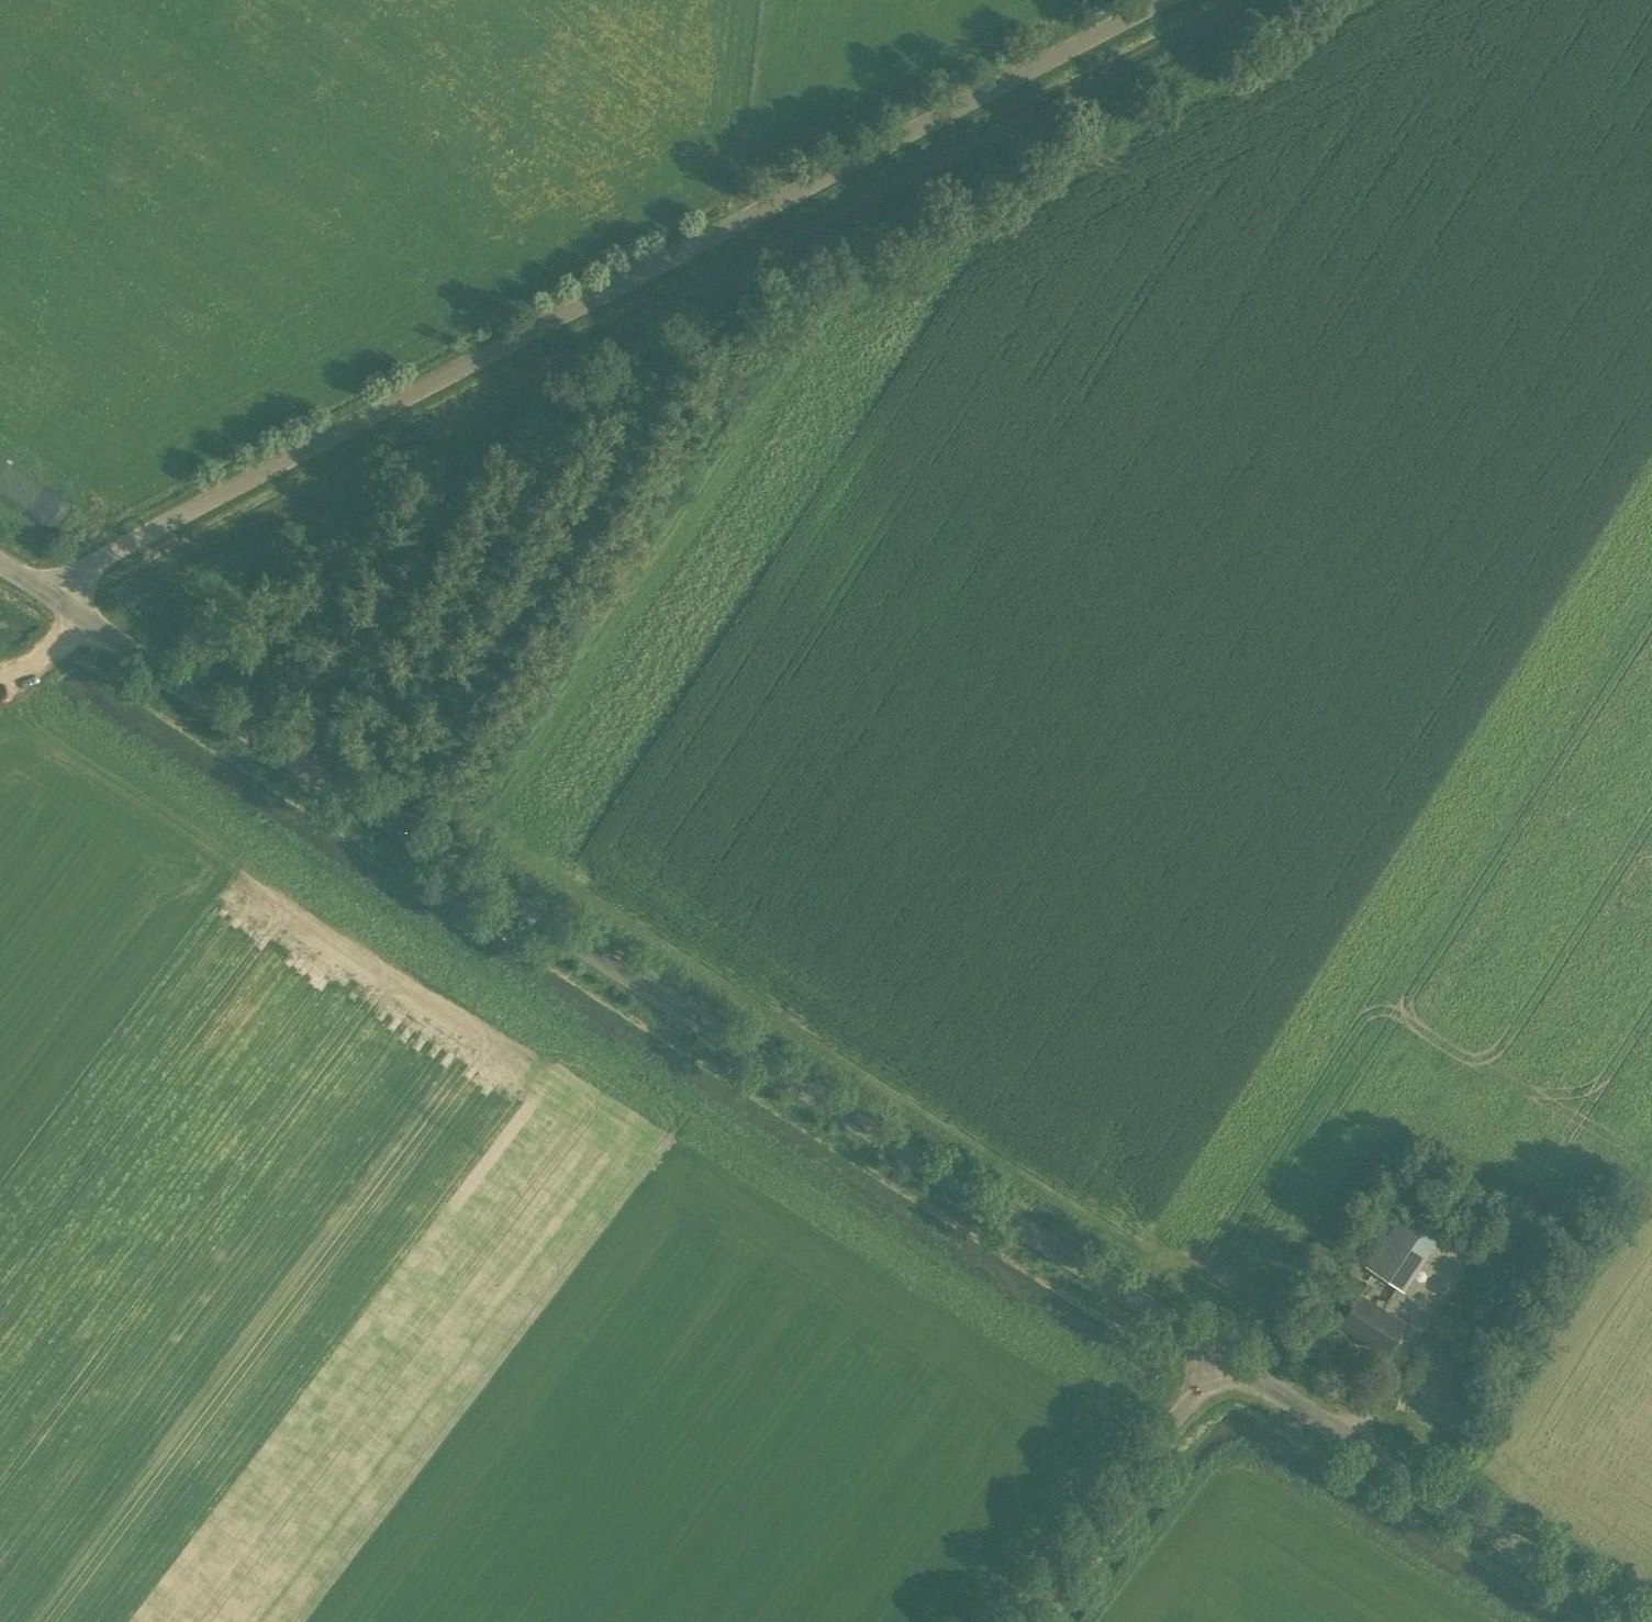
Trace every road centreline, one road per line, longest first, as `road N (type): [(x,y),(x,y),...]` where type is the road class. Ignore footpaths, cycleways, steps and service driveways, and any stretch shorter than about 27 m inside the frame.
road 1 (unclassified): [(1221,1354),(47,589)]
road 2 (track): [(1275,0),(283,523),(102,631)]
road 3 (unclassified): [(47,589),(1167,0)]
road 4 (unclassified): [(1651,1616),(1221,1354)]
road 5 (unclassified): [(1018,1621),(1221,1354)]

